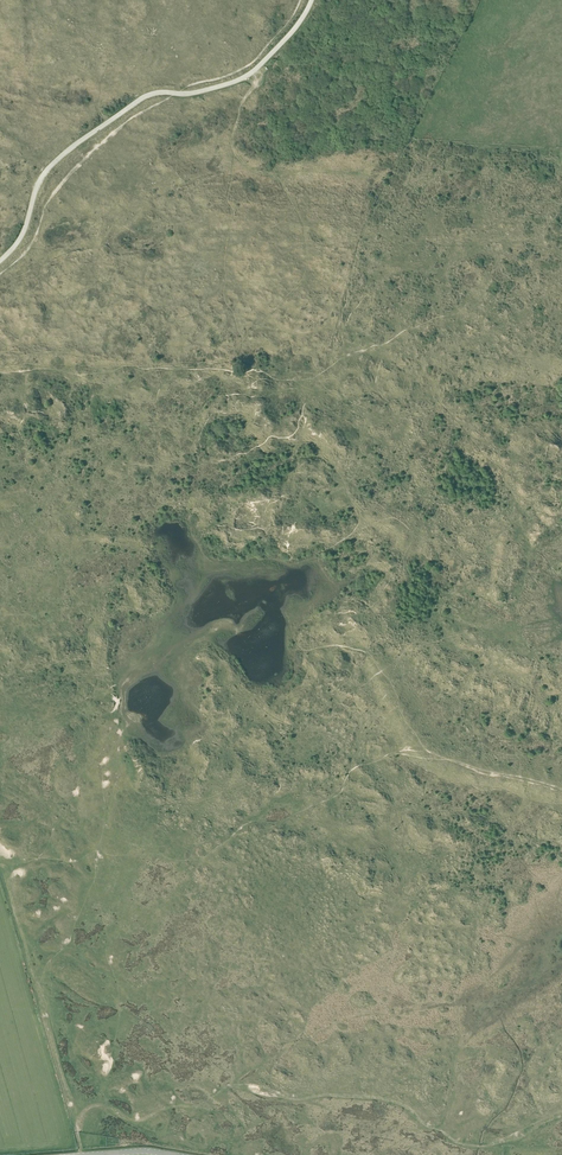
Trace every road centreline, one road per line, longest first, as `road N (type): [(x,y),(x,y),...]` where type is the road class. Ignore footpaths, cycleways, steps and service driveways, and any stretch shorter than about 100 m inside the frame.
road 1 (unclassified): [(0,261),(23,232),(41,177),(69,148),(158,91),(196,93),(248,73),(309,0)]

